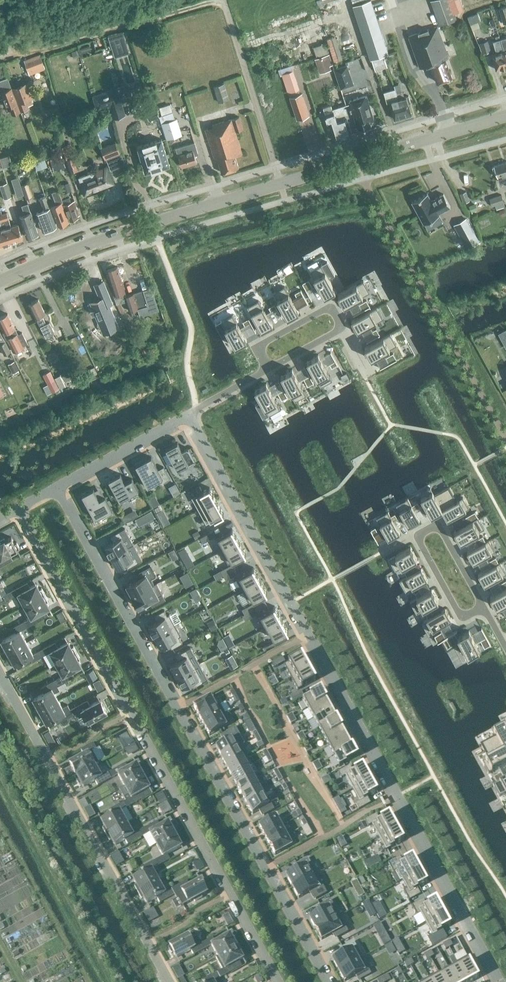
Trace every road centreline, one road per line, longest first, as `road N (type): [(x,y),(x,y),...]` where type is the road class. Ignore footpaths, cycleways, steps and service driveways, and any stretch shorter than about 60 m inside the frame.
road 1 (residential): [(189,415),(500,981)]
road 2 (residential): [(327,981),(56,488)]
road 3 (residential): [(280,981),(19,507)]
road 4 (residential): [(0,675),(168,981)]
road 5 (secondary): [(0,282),(280,184)]
road 6 (secondary): [(280,184),(505,118)]
road 7 (residential): [(483,607),(438,524),(416,536),(461,619)]
road 8 (residential): [(280,184),(227,13)]
road 9 (residential): [(189,415),(56,488)]
road 10 (residential): [(269,369),(256,347),(331,306),(342,328)]

